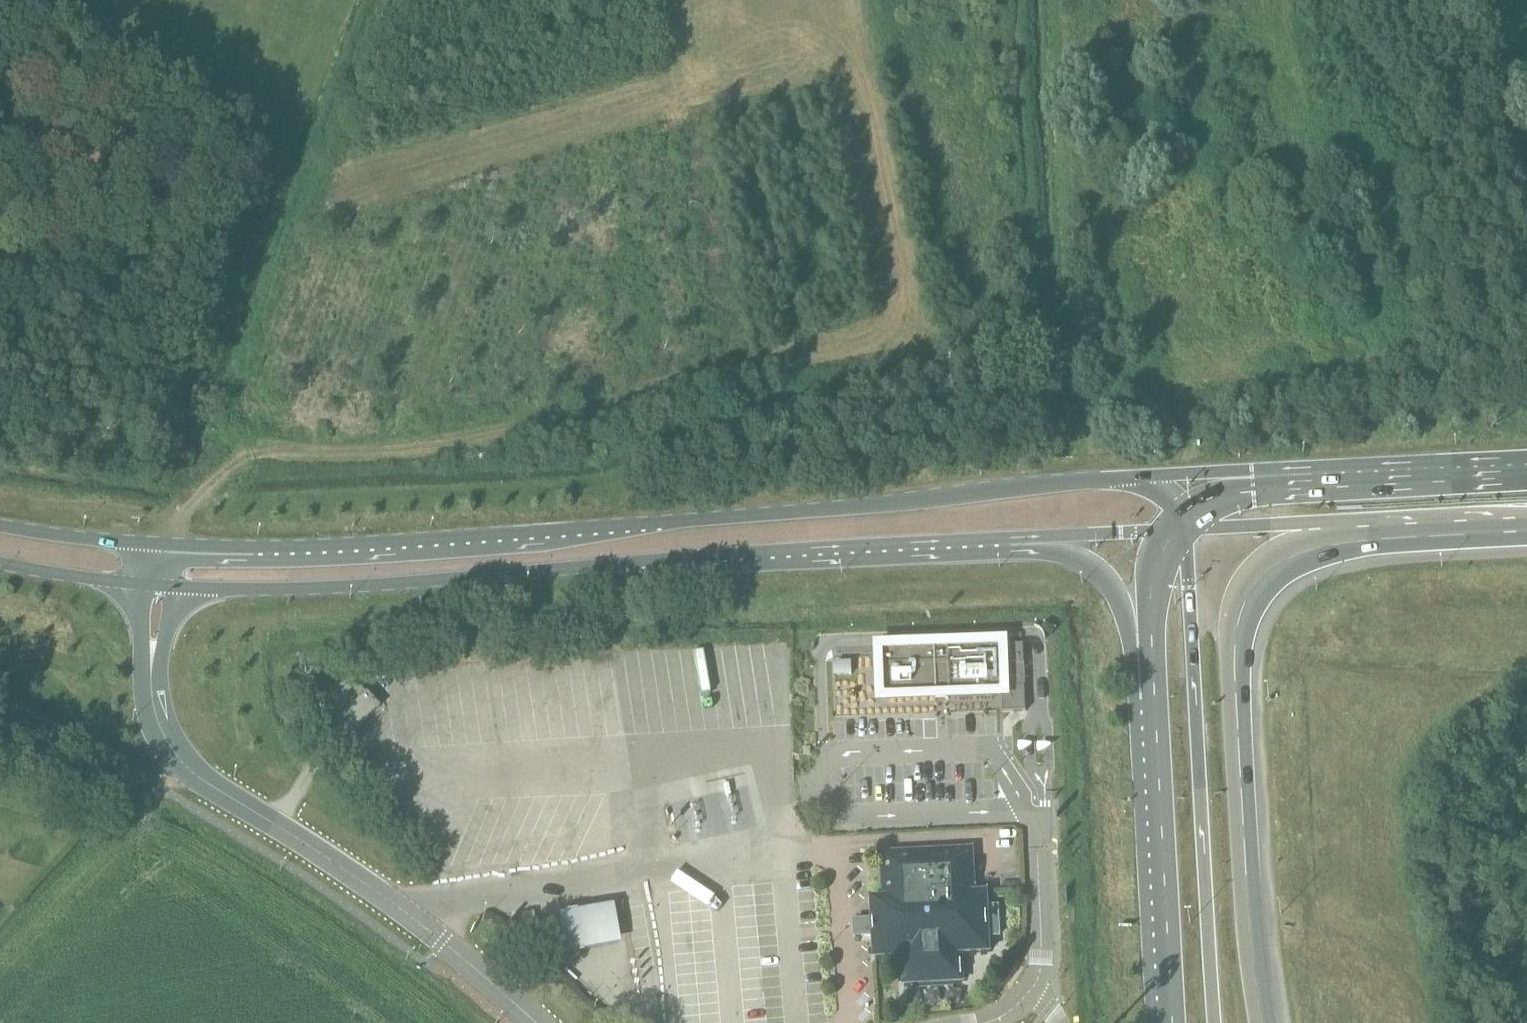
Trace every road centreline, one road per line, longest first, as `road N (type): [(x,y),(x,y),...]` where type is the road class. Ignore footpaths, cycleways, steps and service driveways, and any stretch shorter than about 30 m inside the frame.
road 1 (secondary): [(1131,477),(409,545),(165,545)]
road 2 (secondary): [(157,584),(259,590),(1049,536)]
road 3 (track): [(872,318),(523,430),(249,451),(165,545)]
road 4 (residential): [(534,1022),(336,864),(191,770),(159,717),(152,679),(157,584)]
road 5 (motorway): [(1265,1022),(1252,927),(1238,631),(1262,575),(1310,550)]
road 6 (secondary): [(1216,1022),(1185,529)]
road 7 (trunk): [(1152,638),(1173,1022)]
road 8 (track): [(1052,0),(1077,360)]
road 9 (motorway): [(1526,477),(1240,492)]
road 10 (residential): [(1028,810),(1039,825),(1042,974),(1023,1004),(983,1022)]
road 11 (motorway): [(1310,550),(1526,532)]
road 12 (secondary): [(165,545),(0,527)]
road 13 (secondary): [(0,565),(157,584)]
road 14 (secondary): [(1049,536),(1099,572),(1152,638)]
road 15 (motorway): [(1185,529),(1270,525),(1310,550)]
road 16 (motorway): [(1049,536),(1174,530)]

